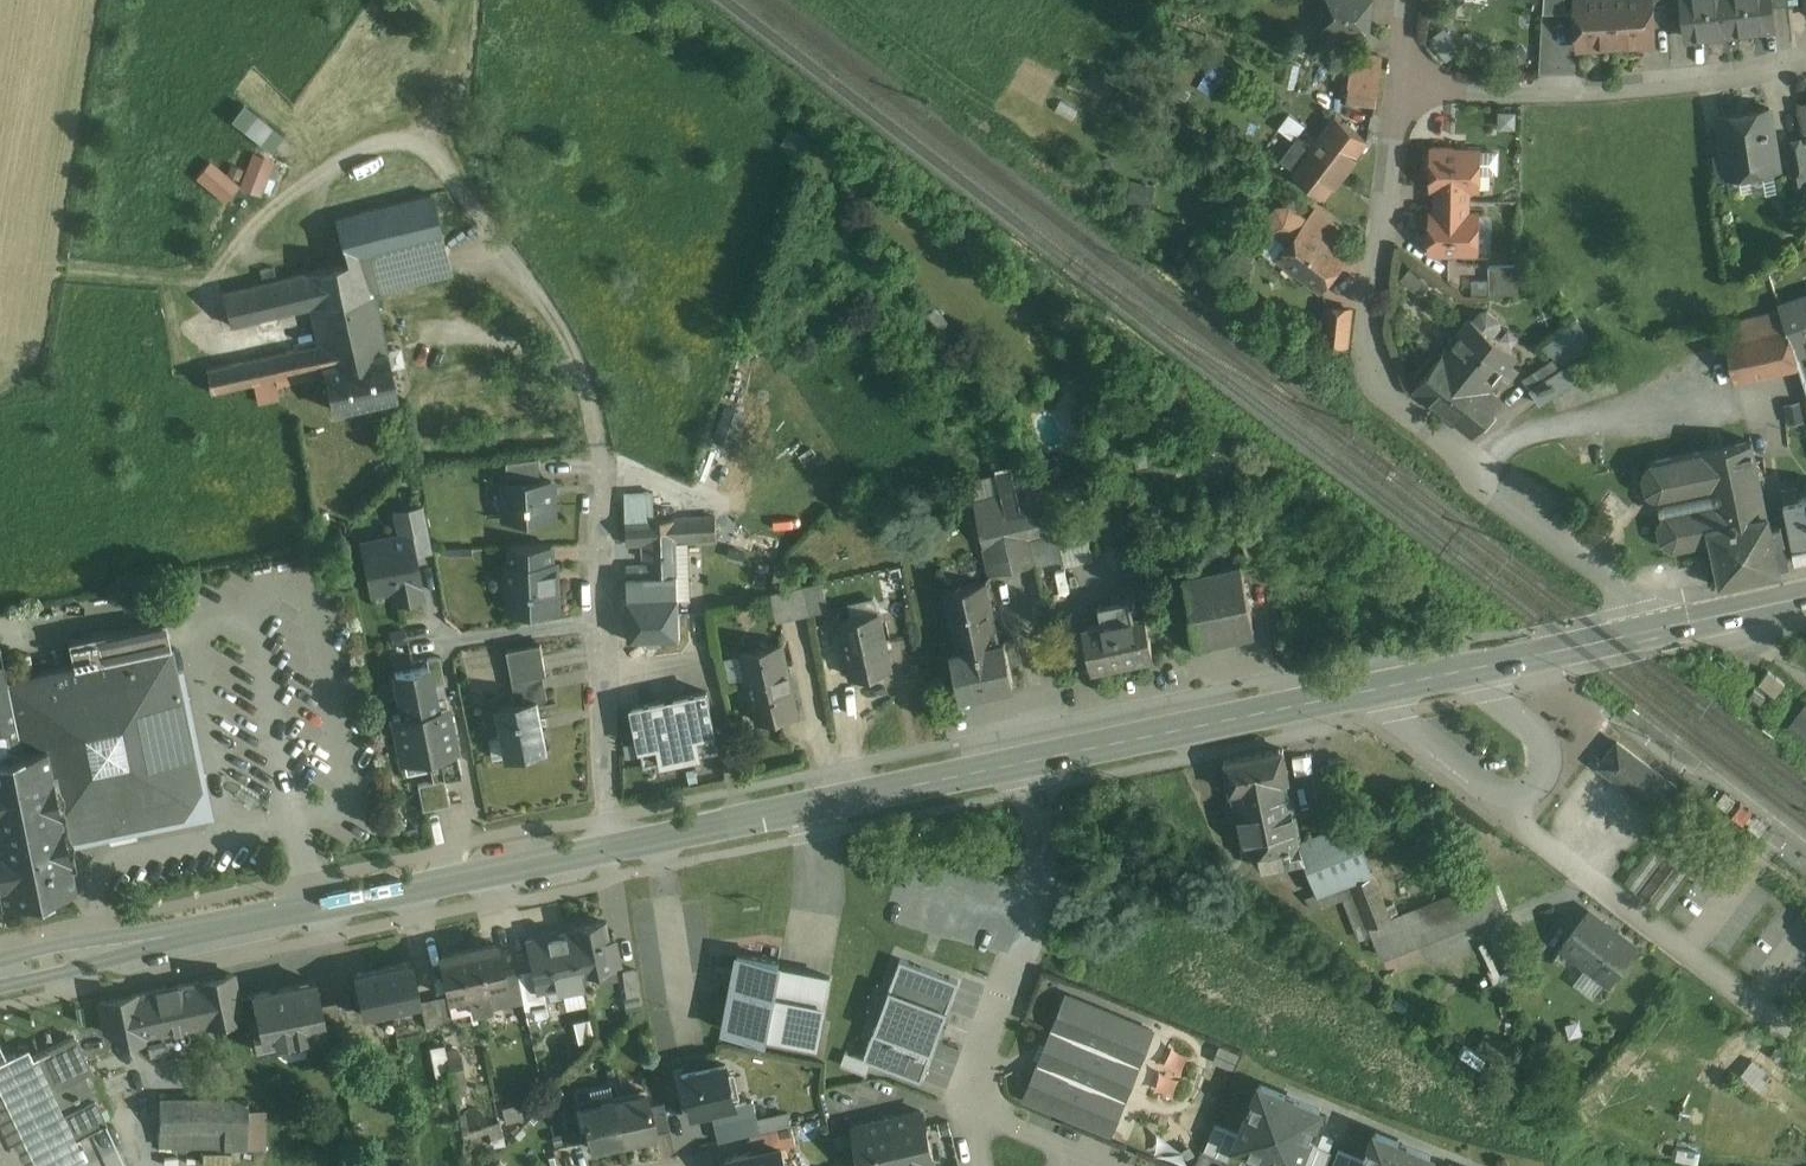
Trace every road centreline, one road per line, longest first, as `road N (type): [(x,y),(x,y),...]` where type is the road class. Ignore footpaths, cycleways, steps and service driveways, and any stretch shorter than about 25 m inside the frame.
road 1 (secondary): [(0,975),(1027,759)]
road 2 (secondary): [(1027,759),(1652,630)]
road 3 (residential): [(1471,478),(1388,409),(1367,353),(1402,80)]
road 4 (residential): [(982,1165),(972,1099),(1034,924),(1043,873),(1027,759)]
road 5 (residential): [(1402,80),(1628,86),(1805,58)]
road 6 (residential): [(1471,478),(1527,429),(1699,389)]
road 7 (residential): [(1652,630),(1627,597),(1471,478)]
road 8 (track): [(473,0),(441,157)]
road 9 (secondary): [(1652,630),(1805,598)]

